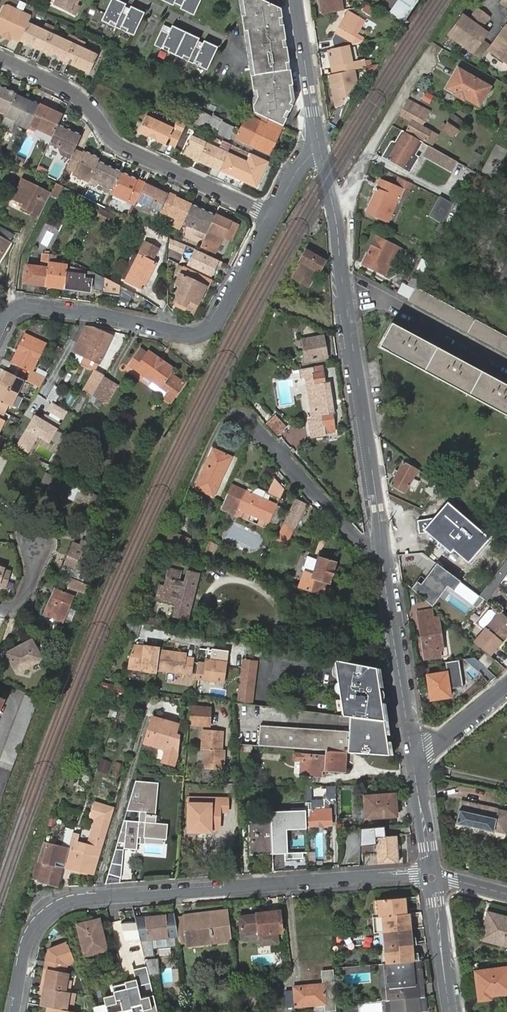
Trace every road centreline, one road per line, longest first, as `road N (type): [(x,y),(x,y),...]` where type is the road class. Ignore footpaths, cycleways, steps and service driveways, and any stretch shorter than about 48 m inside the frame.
road 1 (residential): [(16,1011),(28,947),(58,905),(95,896),(432,877)]
road 2 (residential): [(334,214),(385,566)]
road 3 (residential): [(272,215),(202,333),(27,305),(12,311),(0,333)]
road 4 (residential): [(0,57),(91,106),(123,147),(272,215)]
road 5 (residential): [(248,418),(385,566)]
road 6 (residential): [(385,566),(413,760)]
road 7 (residential): [(436,47),(334,214)]
road 8 (residential): [(296,0),(320,139)]
road 9 (residential): [(432,877),(453,1011)]
road 10 (residential): [(506,685),(413,760)]

